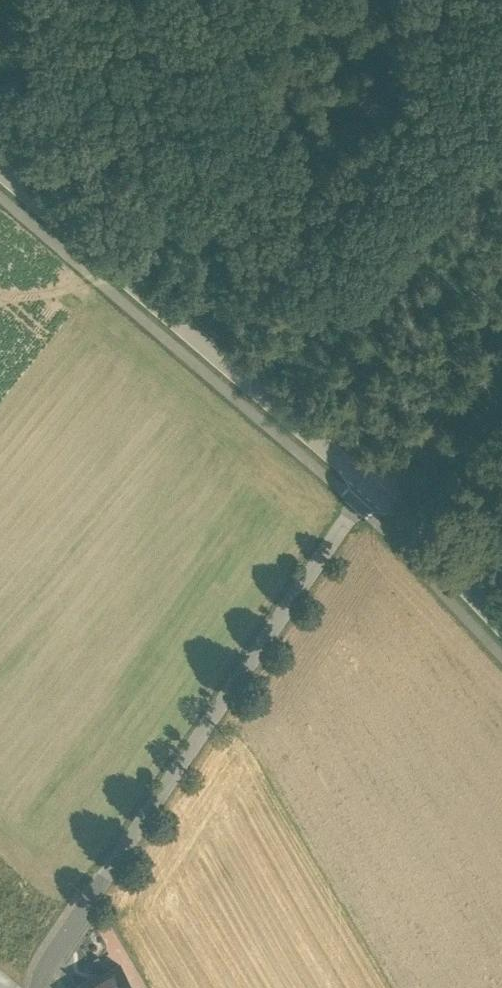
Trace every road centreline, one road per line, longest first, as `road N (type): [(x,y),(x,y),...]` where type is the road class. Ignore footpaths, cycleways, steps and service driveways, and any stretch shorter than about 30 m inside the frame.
road 1 (residential): [(40,987),(54,949),(373,489)]
road 2 (unclassified): [(0,171),(373,489)]
road 3 (unclassified): [(373,489),(501,623)]
road 4 (track): [(501,359),(373,489)]
road 5 (track): [(92,0),(0,104)]

